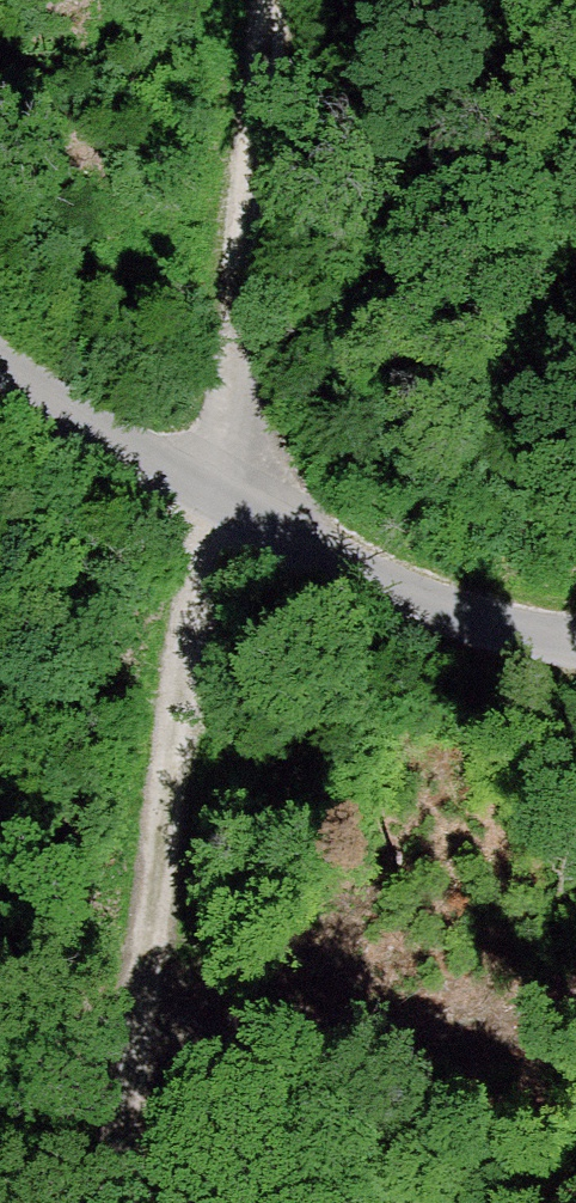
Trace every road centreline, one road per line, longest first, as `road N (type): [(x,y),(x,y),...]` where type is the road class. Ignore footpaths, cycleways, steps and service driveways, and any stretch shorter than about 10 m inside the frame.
road 1 (track): [(270,0),(115,1202)]
road 2 (residential): [(0,361),(79,418),(208,477),(418,593),(575,646)]

